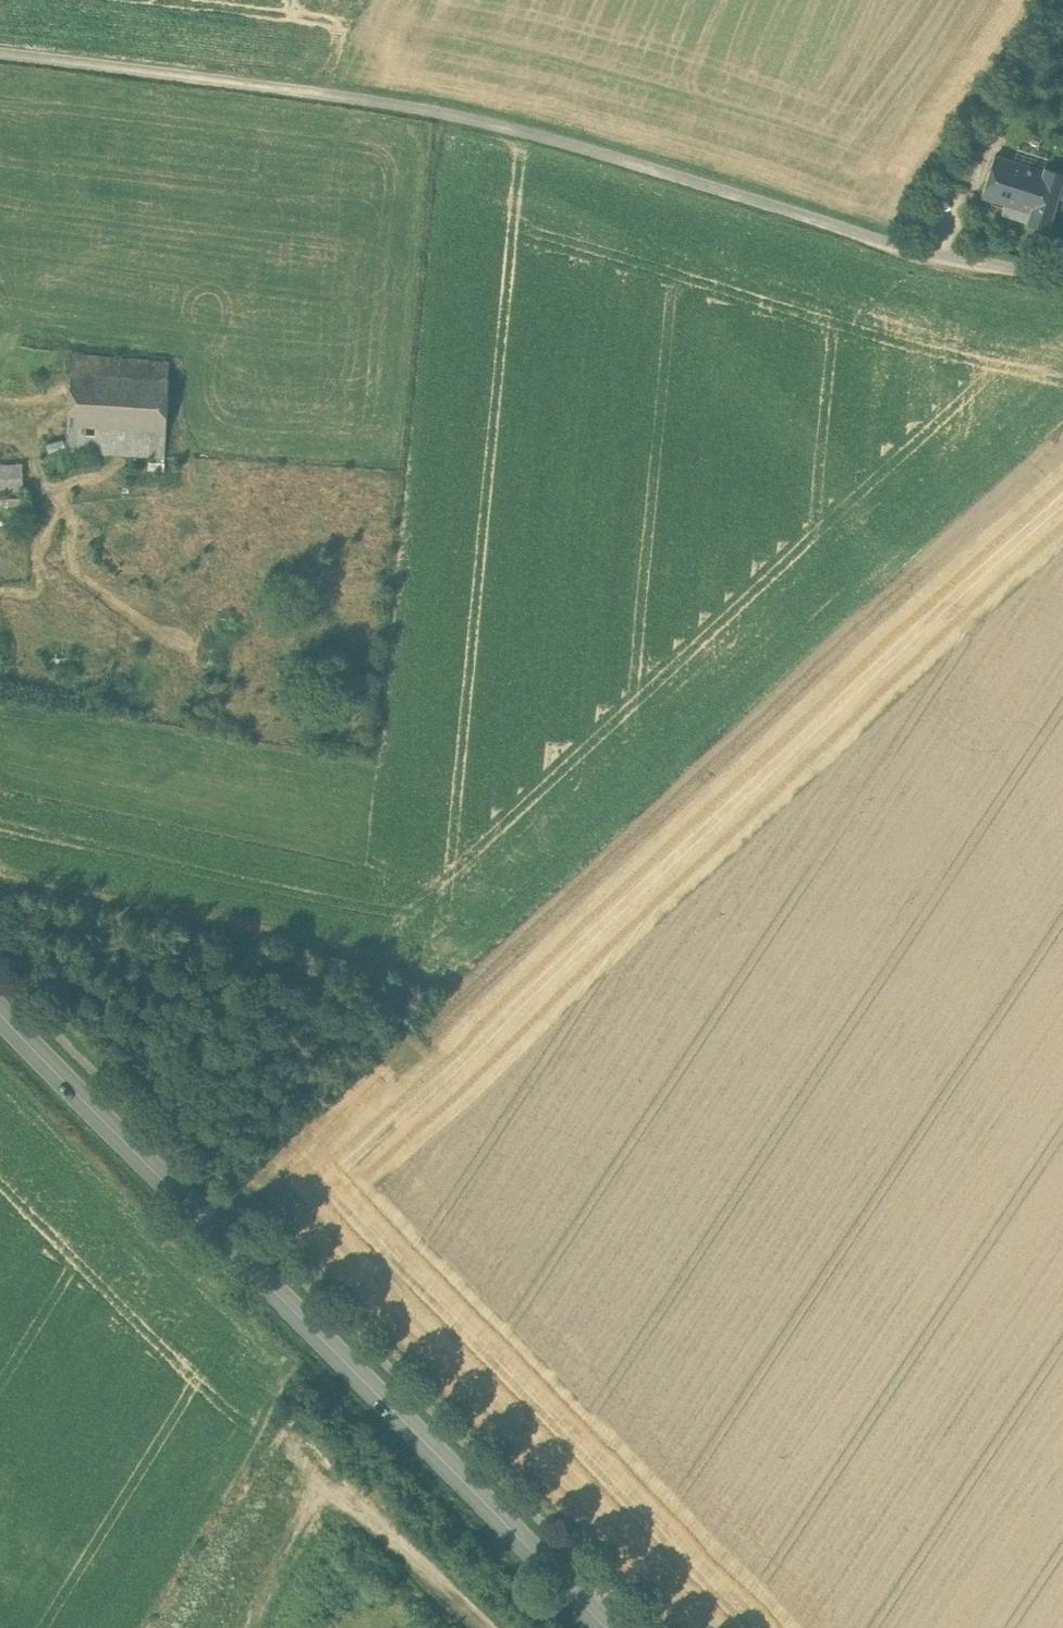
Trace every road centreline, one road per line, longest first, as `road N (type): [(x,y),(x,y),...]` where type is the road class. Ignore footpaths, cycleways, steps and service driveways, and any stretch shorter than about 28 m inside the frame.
road 1 (track): [(0,52),(457,114),(869,232),(1062,274)]
road 2 (secondary): [(608,1627),(0,1015)]

